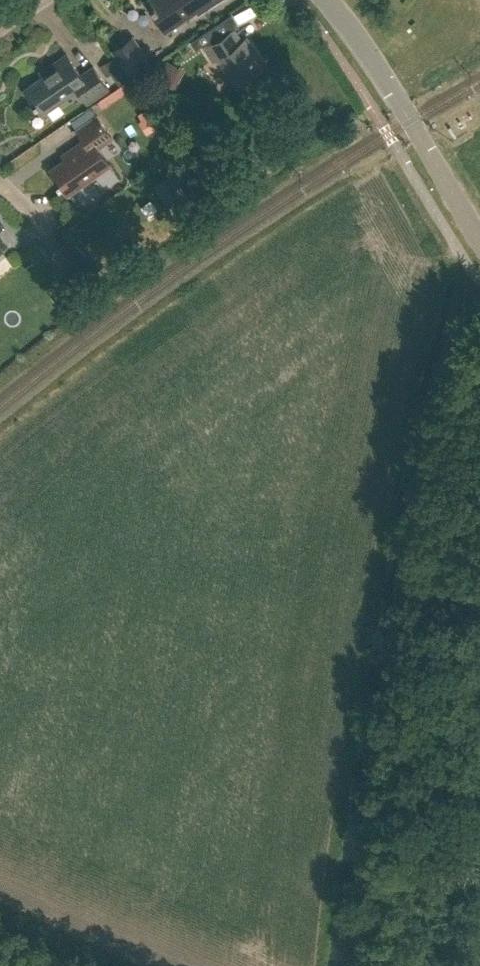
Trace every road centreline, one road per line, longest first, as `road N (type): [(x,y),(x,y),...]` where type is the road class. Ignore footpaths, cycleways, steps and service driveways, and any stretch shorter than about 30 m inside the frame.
road 1 (track): [(364,965),(465,300),(479,279)]
road 2 (tertiary): [(328,0),(479,235)]

